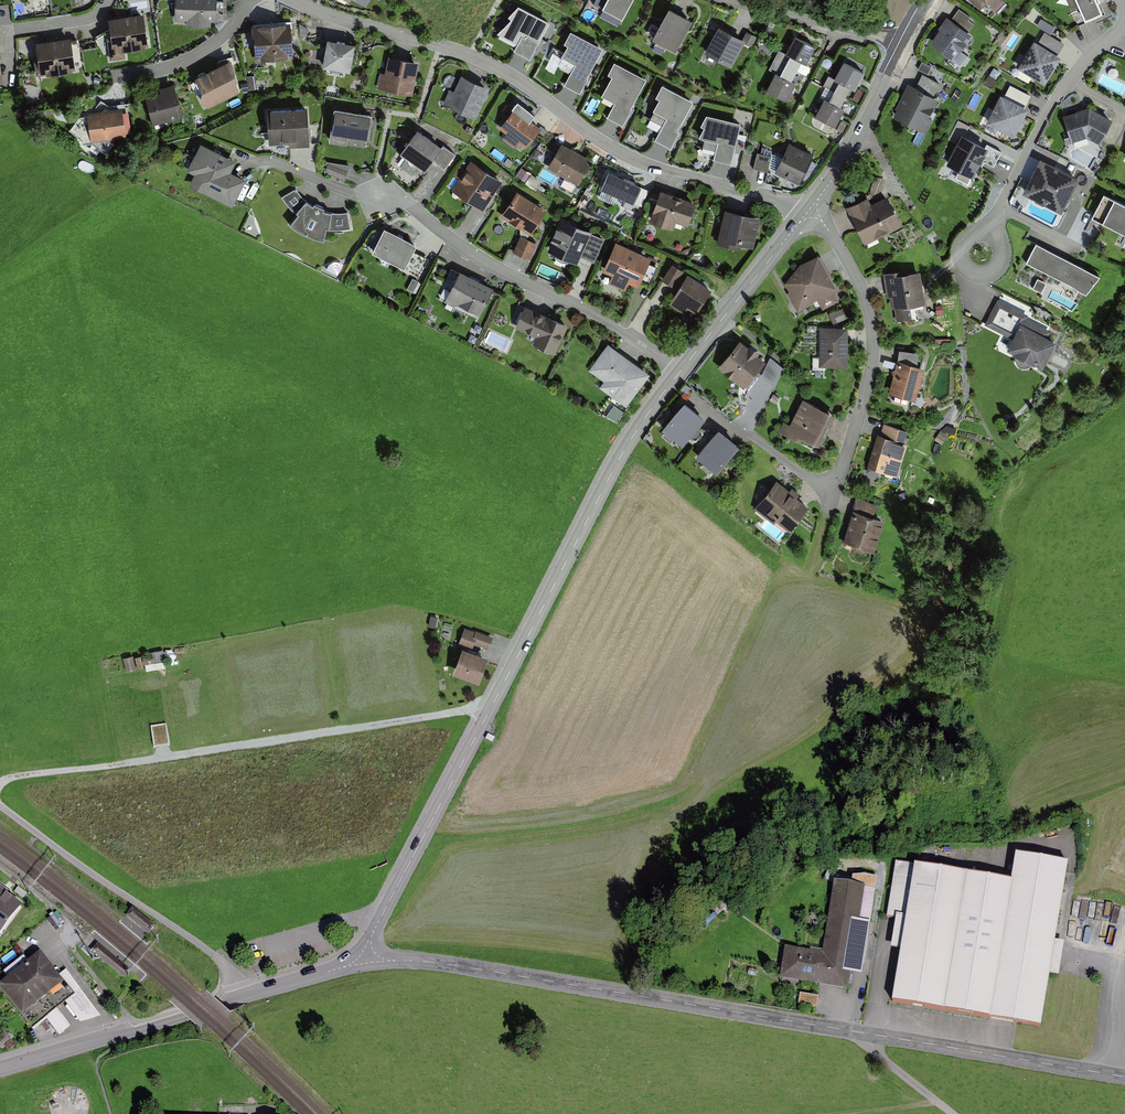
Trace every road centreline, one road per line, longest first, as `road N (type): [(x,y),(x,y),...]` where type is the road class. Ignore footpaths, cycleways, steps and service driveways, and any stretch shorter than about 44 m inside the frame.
road 1 (tertiary): [(368,956),(614,468),(681,371)]
road 2 (residential): [(813,212),(653,167),(602,142),(499,68),(294,0)]
road 3 (tertiary): [(869,1035),(368,956)]
road 4 (track): [(489,712),(0,782)]
road 5 (residential): [(813,212),(858,277),(874,347),(844,467),(831,487),(743,429)]
road 6 (tertiary): [(368,956),(0,1069)]
road 7 (residential): [(681,371),(597,316),(481,259),(411,206)]
road 8 (track): [(241,997),(208,951),(0,805)]
road 9 (residential): [(979,253),(1054,97),(1124,24)]
road 10 (tertiary): [(1124,1078),(869,1035)]
road 11 (tertiary): [(681,371),(813,212)]
road 12 (tertiary): [(813,212),(906,46)]
road 13 (residential): [(906,46),(728,0)]

